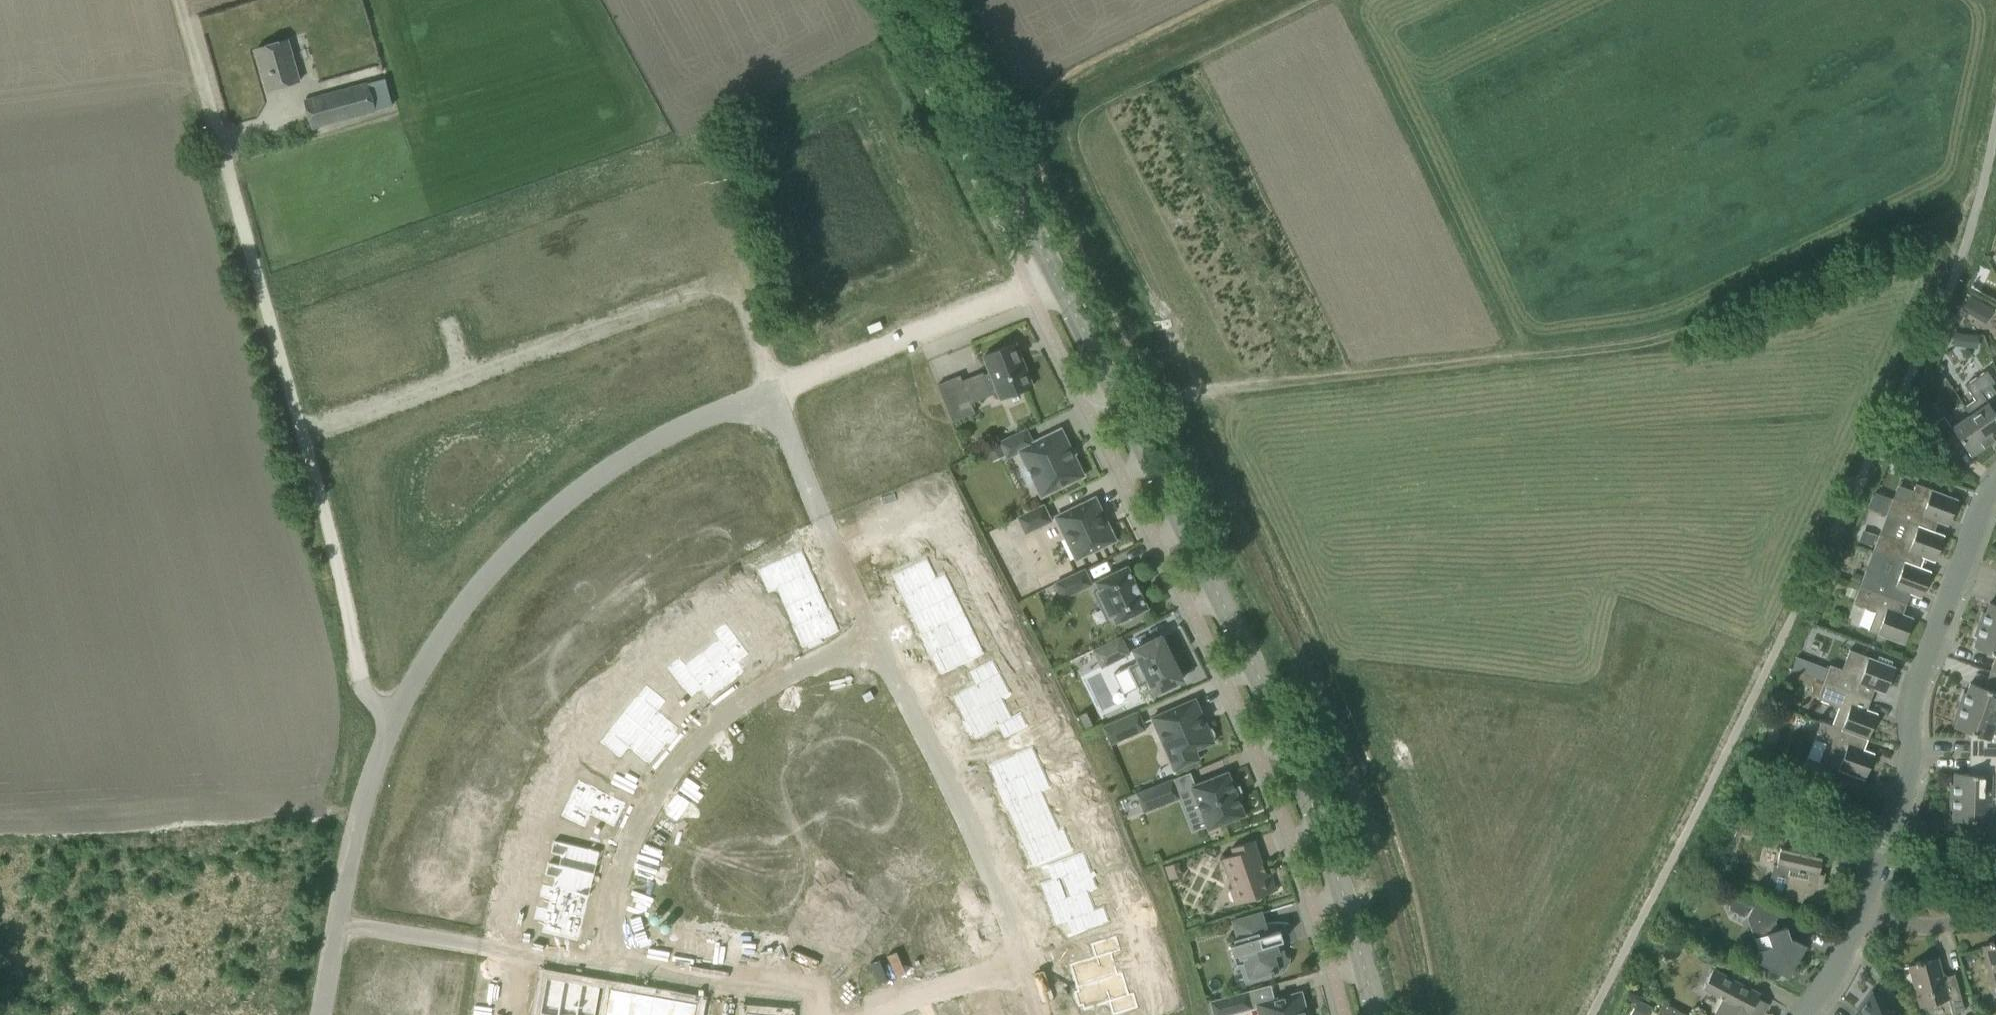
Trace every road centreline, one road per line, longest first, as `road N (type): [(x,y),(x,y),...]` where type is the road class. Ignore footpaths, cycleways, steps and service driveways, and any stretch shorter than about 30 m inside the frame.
road 1 (tertiary): [(1375,1014),(1342,880),(1255,671),(1056,272)]
road 2 (track): [(390,730),(365,705),(175,0)]
road 3 (residential): [(333,921),(351,834),(390,730),(513,551),(637,452),(772,395)]
road 4 (residential): [(772,395),(735,283),(296,437)]
road 5 (residential): [(594,968),(625,835),(649,784),(683,742),(773,671),(869,621)]
road 6 (residential): [(1995,503),(1957,579),(1924,726),(1855,915)]
road 7 (residential): [(1040,1014),(982,847),(869,621)]
road 8 (tertiary): [(1056,272),(915,0)]
road 9 (residential): [(772,395),(1029,283)]
road 10 (residential): [(333,921),(594,968)]
road 11 (residential): [(869,621),(815,511),(772,395)]
road 12 (residential): [(594,968),(807,1005),(806,1014)]
road 13 (residential): [(1995,927),(1944,931),(1855,915)]

